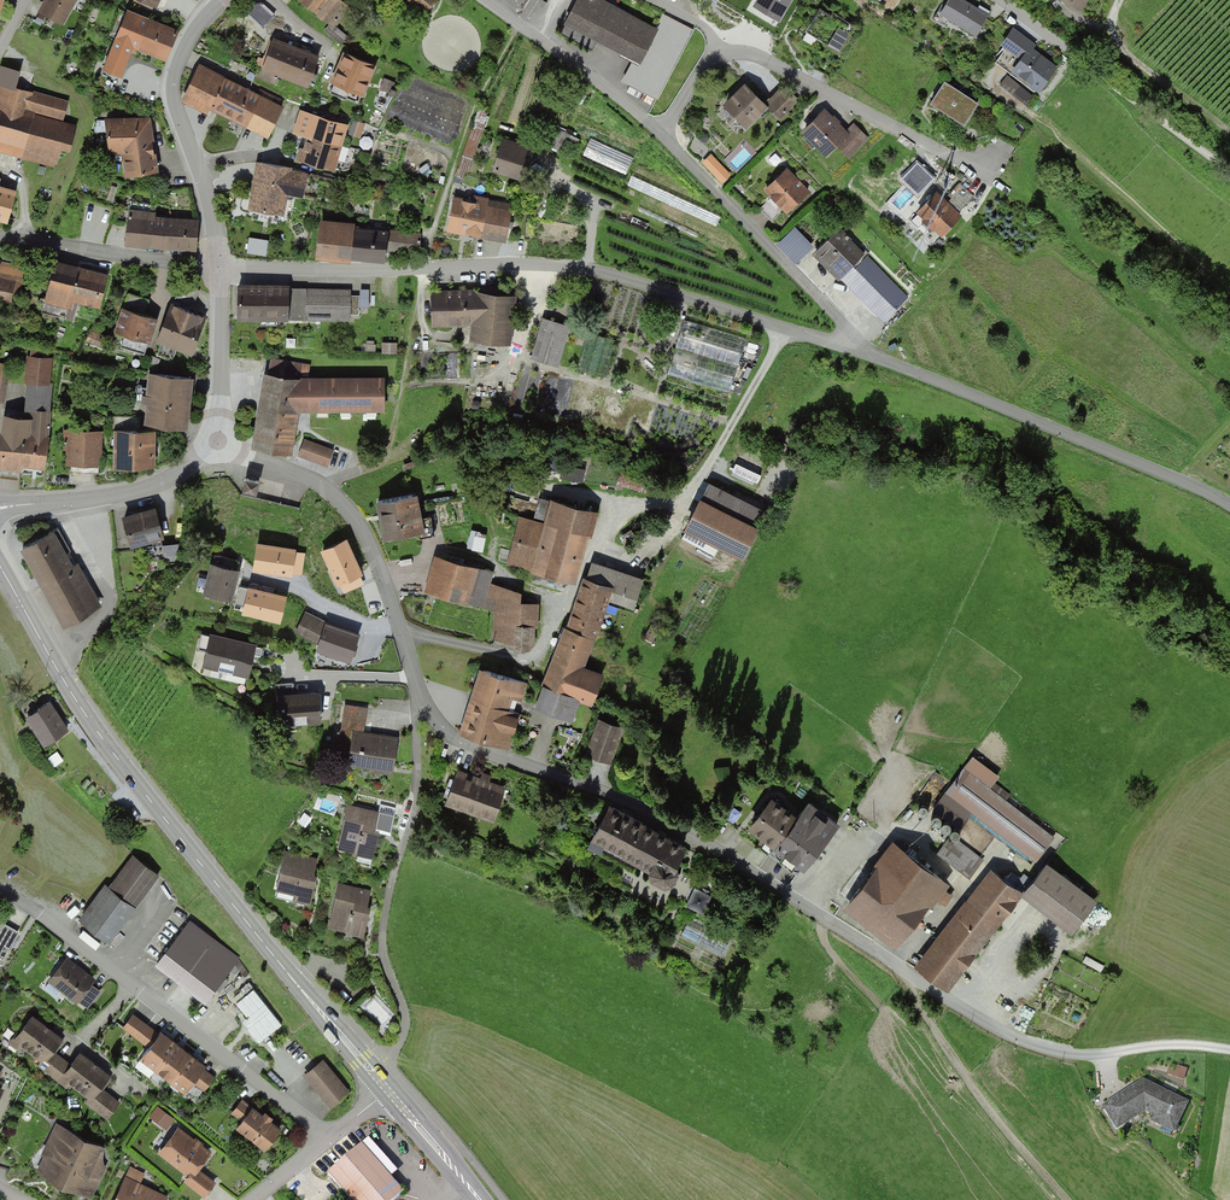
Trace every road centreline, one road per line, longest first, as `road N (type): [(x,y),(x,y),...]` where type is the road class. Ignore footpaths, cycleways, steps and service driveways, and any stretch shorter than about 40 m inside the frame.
road 1 (residential): [(421,696),(456,740),(675,825),(996,1030),(1059,1054),(1204,1047)]
road 2 (residential): [(870,353),(559,266),(220,266)]
road 3 (tertiary): [(373,1074),(100,735),(0,566)]
road 4 (residential): [(328,1139),(0,890)]
road 5 (residential): [(373,1074),(399,1046),(406,1021),(382,938),(416,799),(421,696)]
road 6 (residential): [(1229,506),(870,353)]
road 7 (residential): [(218,441),(321,484),(352,515),(377,560),(421,696)]
road 8 (residential): [(660,134),(870,353)]
road 9 (residential): [(718,56),(762,58),(980,172)]
road 10 (residential): [(222,0),(192,34),(172,91),(220,266)]
road 11 (track): [(902,968),(970,1083),(1066,1199)]
road 12 (residential): [(218,441),(141,490),(0,508)]
road 13 (residential): [(220,266),(0,234)]
road 14 (residential): [(486,0),(660,134)]
road 15 (track): [(1119,0),(1111,18),(1115,43),(1229,134)]
road 16 (residential): [(220,266),(218,441)]
road 17 (track): [(1095,73),(1229,171)]
road 18 (tertiary): [(479,1199),(388,1091)]

